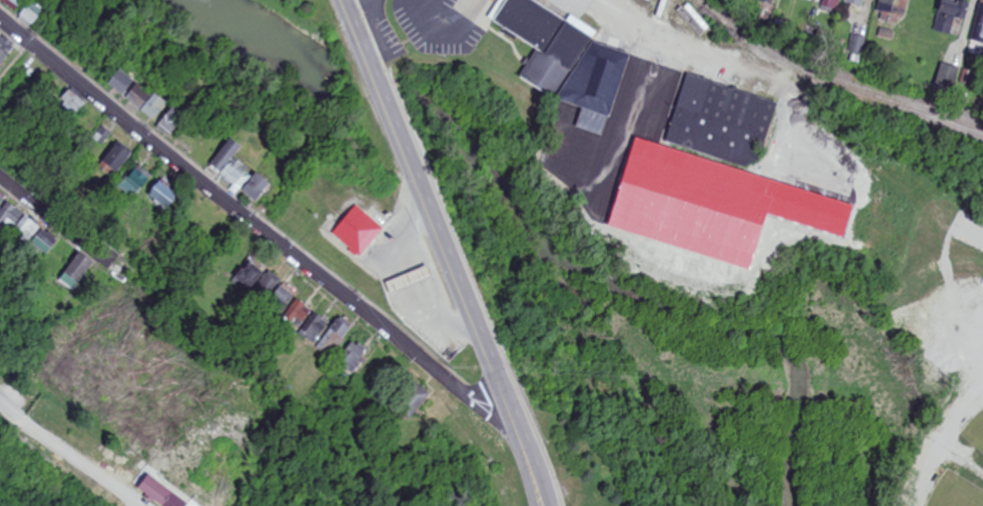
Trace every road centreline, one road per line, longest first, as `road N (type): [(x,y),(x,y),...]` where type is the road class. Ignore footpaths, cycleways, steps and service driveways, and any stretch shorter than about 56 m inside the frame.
road 1 (tertiary): [(0,16),(520,442)]
road 2 (primary): [(543,505),(346,0)]
road 3 (residential): [(109,261),(0,174)]

